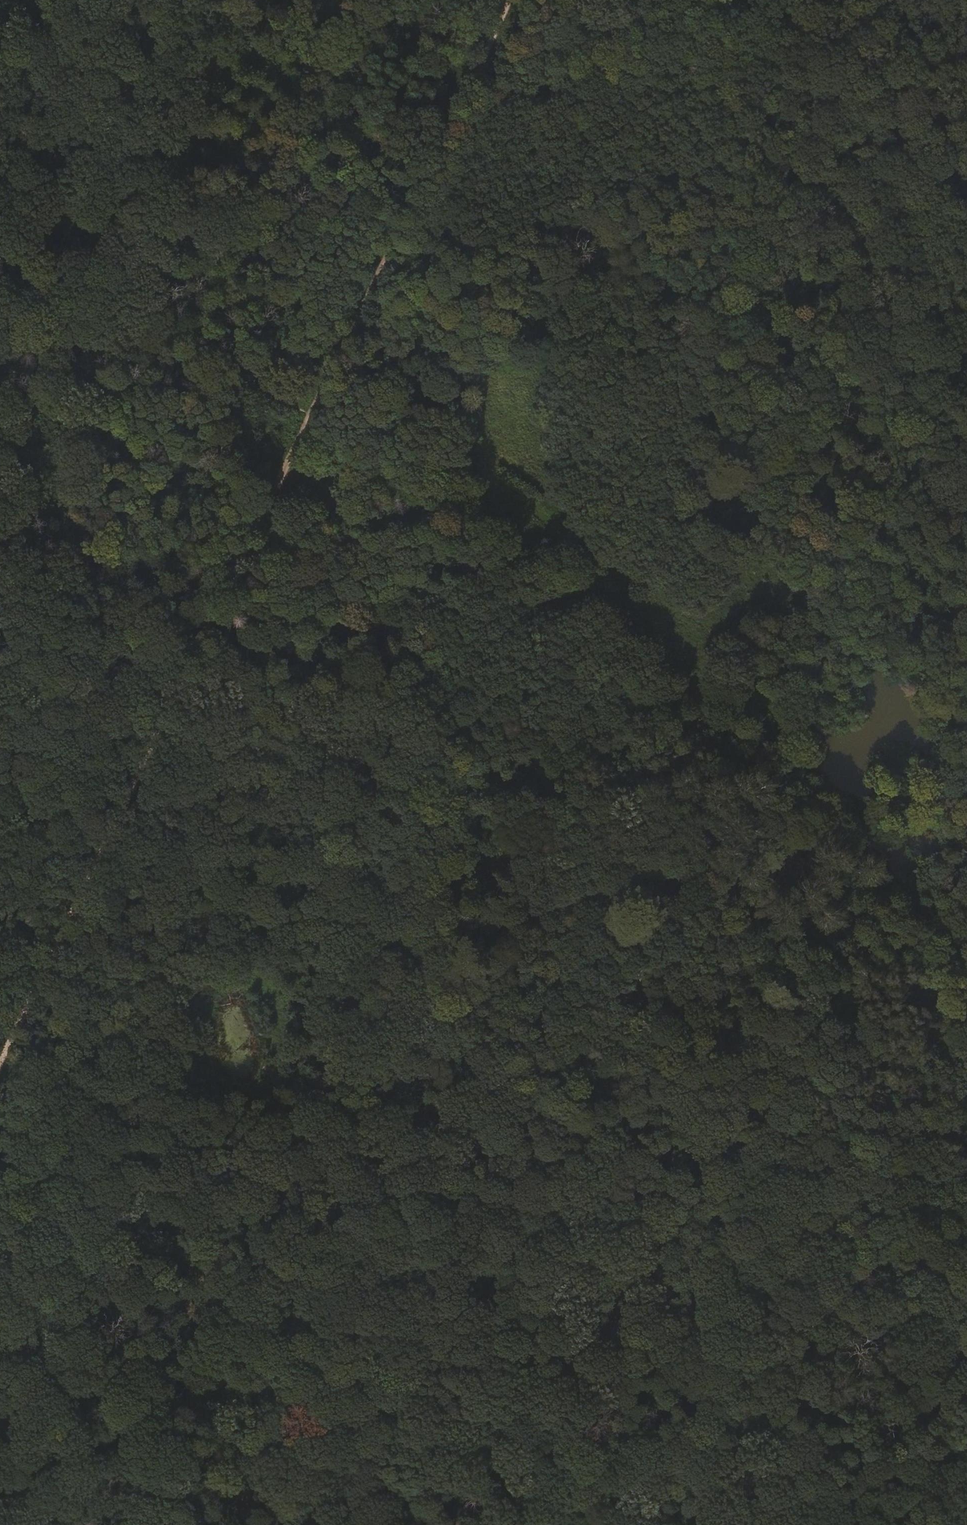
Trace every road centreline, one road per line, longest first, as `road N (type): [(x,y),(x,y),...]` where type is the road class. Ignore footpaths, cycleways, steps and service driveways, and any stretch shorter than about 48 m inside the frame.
road 1 (track): [(497,0),(328,380),(0,1063)]
road 2 (track): [(573,1524),(0,1150)]
road 3 (track): [(0,373),(209,402),(252,385),(312,411)]

